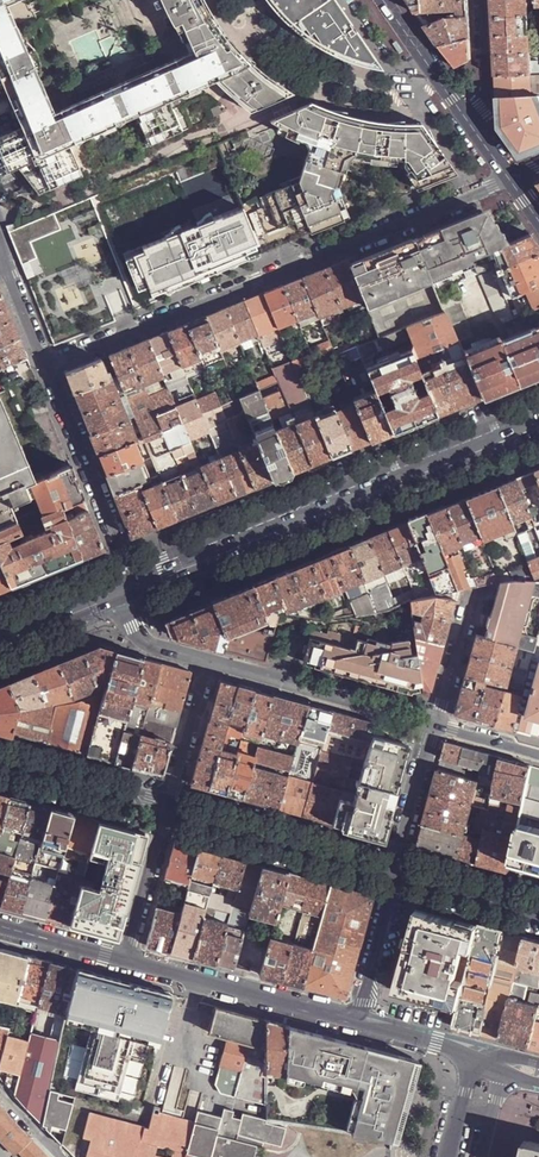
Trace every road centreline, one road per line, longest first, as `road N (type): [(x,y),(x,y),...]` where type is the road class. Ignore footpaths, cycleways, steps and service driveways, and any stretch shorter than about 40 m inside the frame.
road 1 (unclassified): [(511,177),(46,365)]
road 2 (secondary): [(538,426),(134,588)]
road 3 (residential): [(46,365),(134,588)]
road 4 (residential): [(127,962),(357,1020)]
road 5 (secondary): [(170,809),(397,869)]
road 6 (residential): [(432,724),(210,662)]
road 7 (secondary): [(0,764),(170,809)]
road 8 (residential): [(170,809),(127,962)]
road 9 (residential): [(357,1020),(397,869)]
road 10 (residential): [(210,662),(170,809)]
road 11 (residential): [(397,869),(432,724)]
road 12 (secondary): [(397,869),(538,909)]
road 13 (tertiary): [(388,0),(471,119)]
road 14 (residential): [(0,927),(127,962)]
road 15 (residential): [(468,598),(432,724)]
road 16 (secondary): [(120,594),(0,641)]
road 17 (residential): [(210,662),(140,641),(120,594)]
road 18 (residential): [(357,1020),(474,1058)]
road 19 (residential): [(471,119),(484,93),(480,0)]

